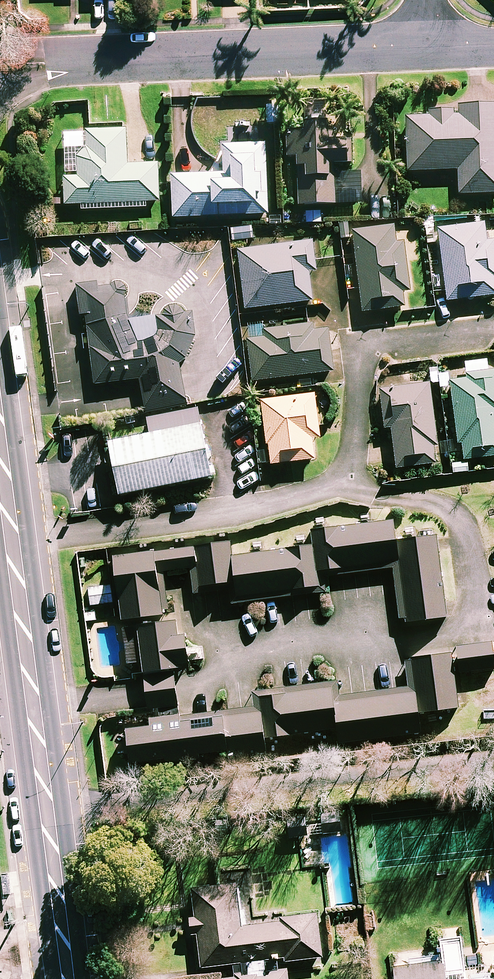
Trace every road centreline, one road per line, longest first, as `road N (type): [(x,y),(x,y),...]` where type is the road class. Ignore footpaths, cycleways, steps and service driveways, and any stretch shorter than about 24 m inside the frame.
road 1 (residential): [(493,326),(360,346),(352,449),(344,479),(328,489),(232,514),(11,541)]
road 2 (secondary): [(68,978),(11,541)]
road 3 (residential): [(430,46),(0,67)]

